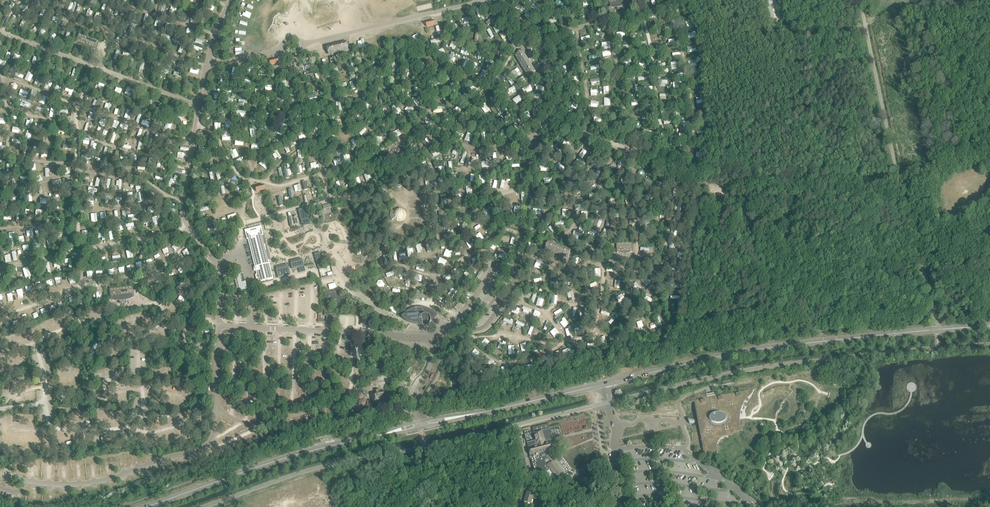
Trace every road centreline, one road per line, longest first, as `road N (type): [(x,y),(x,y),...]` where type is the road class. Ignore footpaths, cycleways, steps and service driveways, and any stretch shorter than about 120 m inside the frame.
road 1 (secondary): [(145,506),(297,455),(715,357),(989,326)]

